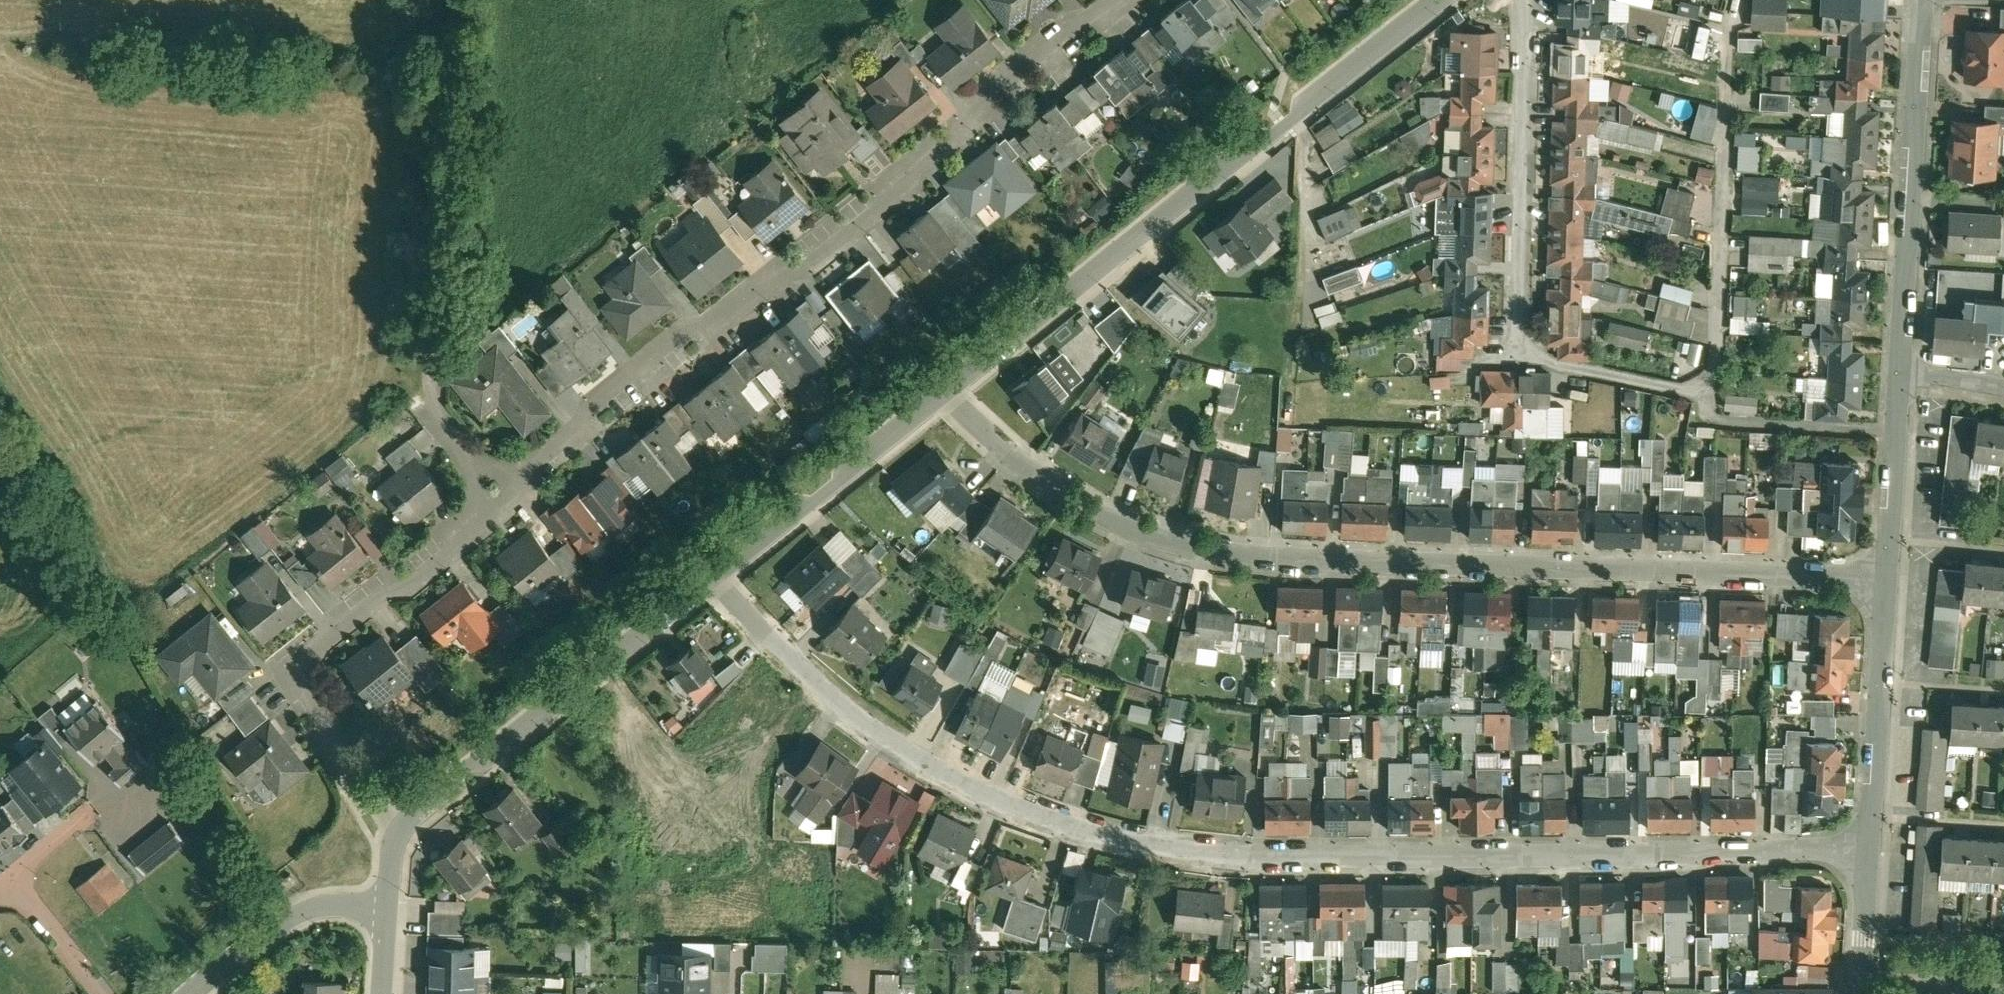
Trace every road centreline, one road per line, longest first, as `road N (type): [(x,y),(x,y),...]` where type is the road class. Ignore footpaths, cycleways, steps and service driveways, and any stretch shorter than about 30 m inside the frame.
road 1 (residential): [(1870,848),(1259,853),(1114,833),(975,785),(899,742),(801,665),(714,571)]
road 2 (residential): [(1887,569),(1211,549),(1144,532),(1067,490),(1013,454),(943,386)]
road 3 (residential): [(1107,0),(496,500)]
road 4 (residential): [(1434,0),(943,386)]
road 5 (residential): [(1521,0),(1516,351),(1712,395)]
road 6 (residential): [(496,500),(289,664),(398,824)]
road 7 (residential): [(714,571),(398,824)]
road 8 (track): [(427,398),(459,0)]
road 9 (residential): [(1919,0),(1898,370)]
road 10 (residential): [(943,386),(714,571)]
road 11 (residential): [(1887,569),(1870,848)]
road 12 (residential): [(387,904),(311,906),(189,993)]
road 13 (residential): [(1898,370),(1887,569)]
road 14 (residential): [(112,993),(14,877)]
road 15 (residential): [(1870,848),(1861,993)]
road 16 (residential): [(496,500),(427,398)]

